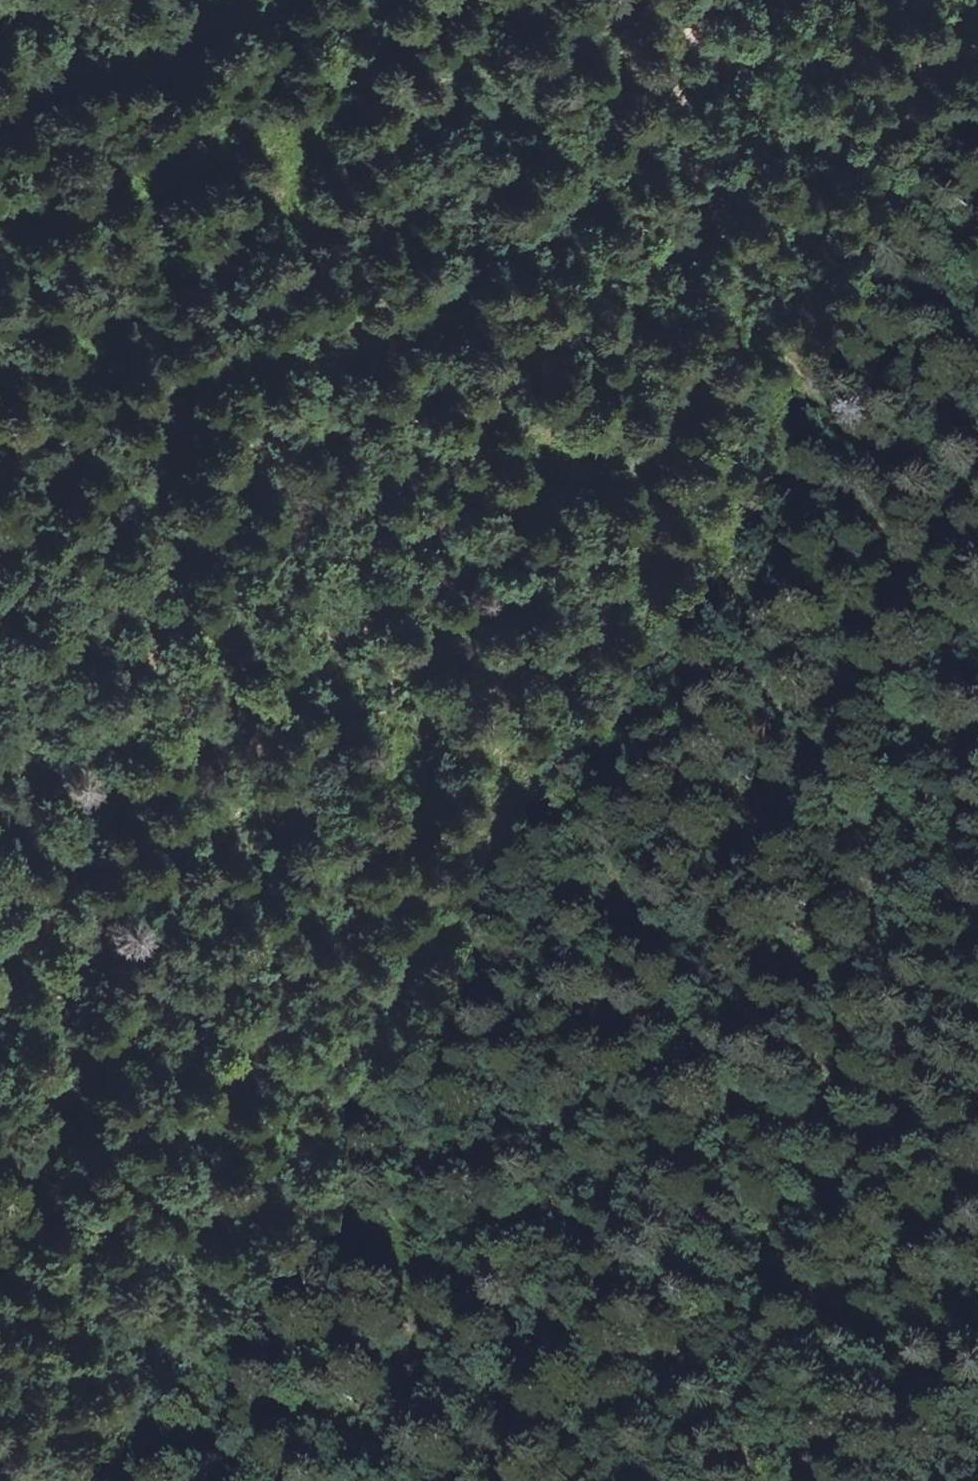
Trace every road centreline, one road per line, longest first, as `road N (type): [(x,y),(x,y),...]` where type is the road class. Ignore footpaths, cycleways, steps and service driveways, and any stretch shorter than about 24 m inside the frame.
road 1 (track): [(465,0),(361,72),(316,152),(268,350),(176,473),(149,613),(0,767)]

